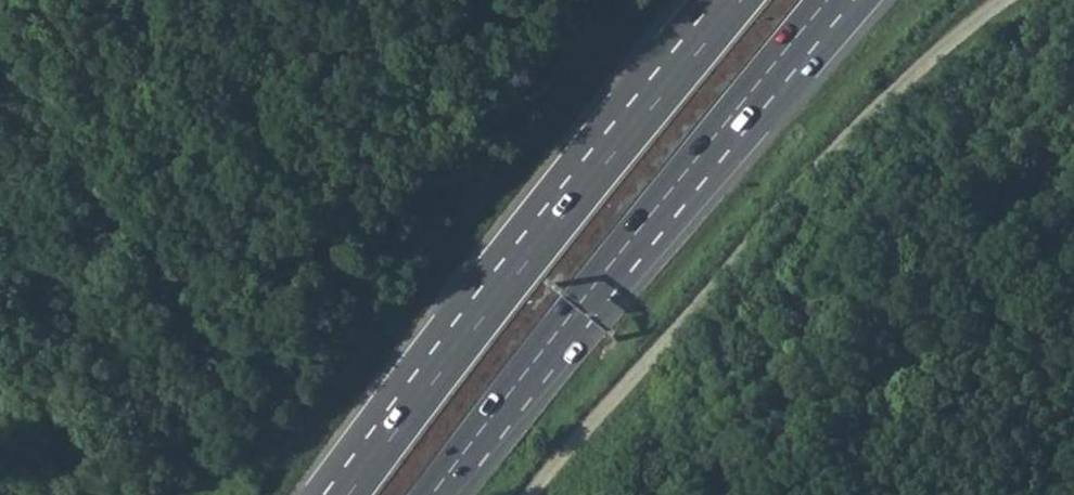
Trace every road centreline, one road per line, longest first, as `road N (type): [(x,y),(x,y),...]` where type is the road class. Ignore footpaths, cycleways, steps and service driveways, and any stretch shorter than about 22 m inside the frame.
road 1 (track): [(529,494),(592,406),(893,87),(1008,0)]
road 2 (trunk): [(431,494),(828,0)]
road 3 (trunk): [(742,0),(537,249),(349,494)]

